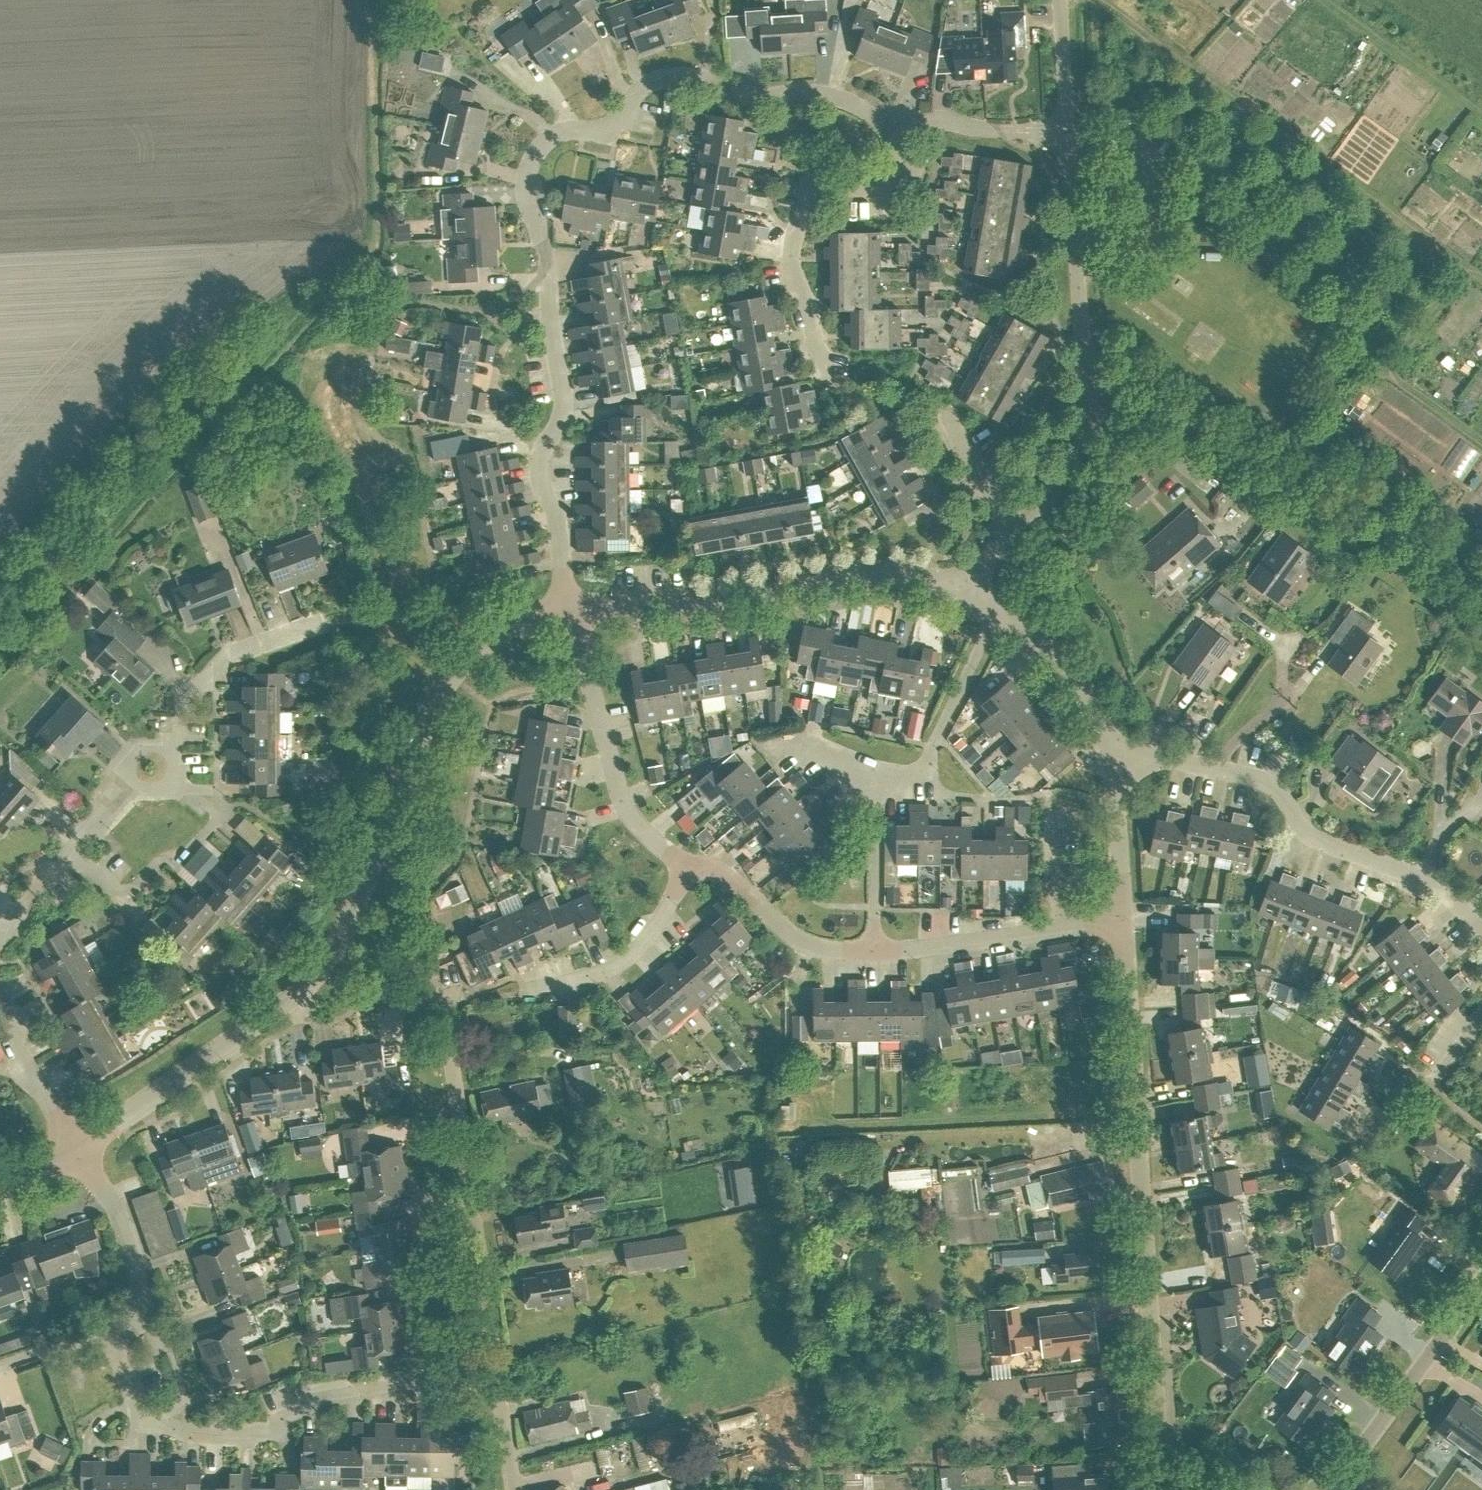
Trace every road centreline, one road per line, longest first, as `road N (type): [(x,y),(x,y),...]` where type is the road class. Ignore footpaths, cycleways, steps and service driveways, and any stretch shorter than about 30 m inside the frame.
road 1 (unclassified): [(77,1147),(318,973),(358,905),(430,710),(452,673),(491,639),(569,604)]
road 2 (unclassified): [(1163,1489),(1123,922)]
road 3 (residential): [(569,604),(537,464),(564,409),(527,177),(538,150),(573,132)]
road 4 (unclassified): [(964,592),(1009,524),(1064,475),(1085,421),(1067,129)]
road 5 (track): [(1092,0),(1481,278)]
road 6 (residential): [(108,1330),(131,1394),(168,1431),(231,1435),(316,1400),(495,1375)]
road 7 (residential): [(1481,929),(1421,876),(1323,840),(1253,774),(1117,758)]
road 8 (unclassified): [(569,604),(688,602),(895,571),(964,592)]
road 9 (residential): [(495,1375),(441,992)]
road 10 (residential): [(573,132),(611,132),(650,82),(679,73),(749,98),(829,93),(900,131)]
road 11 (track): [(783,1129),(1136,1113)]
road 12 (residential): [(829,382),(790,262),(795,230),(817,186),(888,183),(900,131)]
road 13 (residential): [(689,866),(637,826),(620,798),(569,604)]
road 14 (tertiary): [(1330,1489),(1481,1284)]
road 15 (residential): [(875,951),(1123,922)]
road 16 (residential): [(993,613),(921,780),(874,777)]
road 17 (residential): [(520,993),(609,969),(641,947),(689,866)]
road 18 (residential): [(108,1330),(136,1317),(137,1282),(129,1239),(77,1147)]
road 19 (residential): [(689,866),(724,873),(816,950),(875,951)]
road 20 (residential): [(0,932),(2,919),(136,784)]
road 21 (residential): [(168,752),(225,655),(306,621)]
road 22 (track): [(1323,0),(1481,116)]
road 23 (unclassified): [(1117,758),(1077,678),(993,613)]
road 24 (residential): [(874,777),(875,951)]
road 25 (residential): [(900,131),(944,120),(1004,131),(1067,129)]
road 26 (residential): [(77,1147),(34,1082),(18,1025),(0,999)]
road 27 (unclassified): [(1123,922),(1117,758)]
road 28 (unclassified): [(1067,129),(1061,0)]

